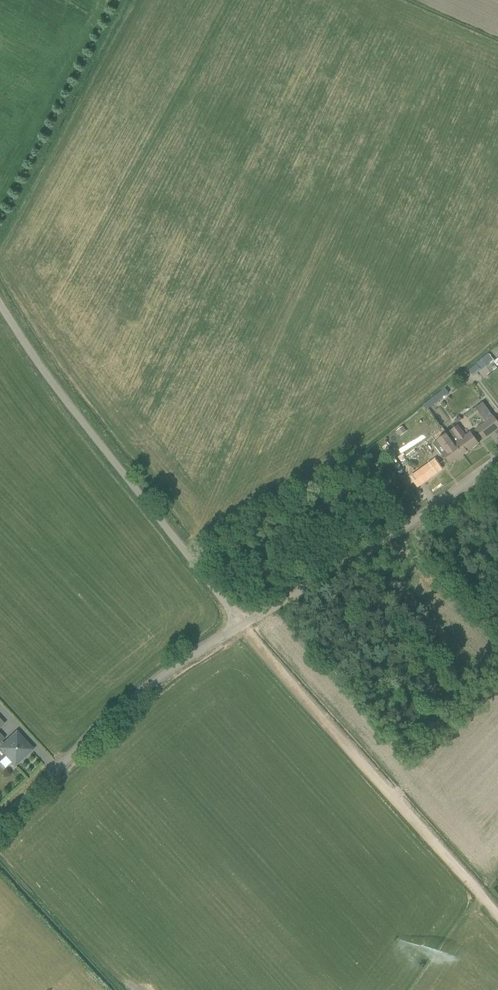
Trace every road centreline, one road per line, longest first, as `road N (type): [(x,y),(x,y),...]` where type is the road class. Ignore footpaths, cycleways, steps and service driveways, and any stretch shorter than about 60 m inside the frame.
road 1 (unclassified): [(241,626),(0,295)]
road 2 (track): [(241,626),(497,915)]
road 3 (unclassified): [(0,823),(174,665),(241,626)]
road 4 (unclassified): [(241,626),(497,459)]

